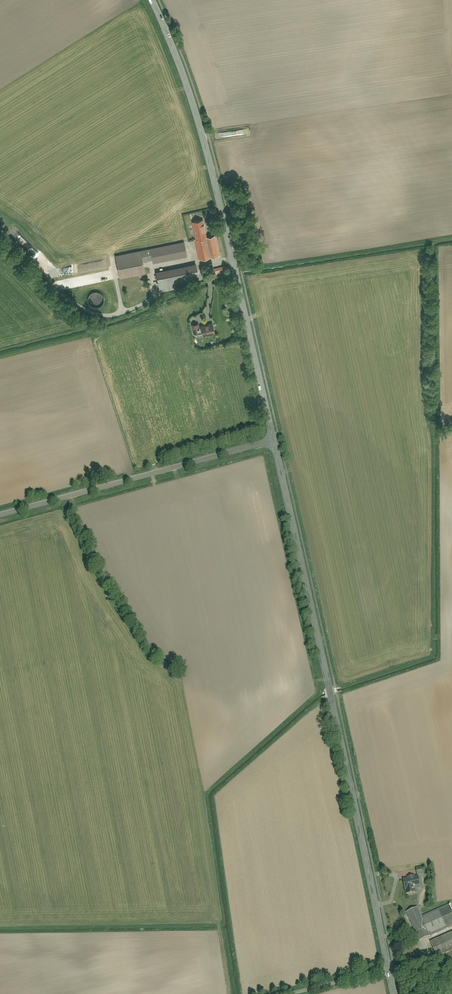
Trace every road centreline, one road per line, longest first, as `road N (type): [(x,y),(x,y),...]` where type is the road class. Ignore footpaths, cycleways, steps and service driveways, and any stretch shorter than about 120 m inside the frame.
road 1 (tertiary): [(389,970),(274,440)]
road 2 (tertiary): [(274,440),(199,119),(151,0)]
road 3 (residential): [(0,515),(274,440)]

